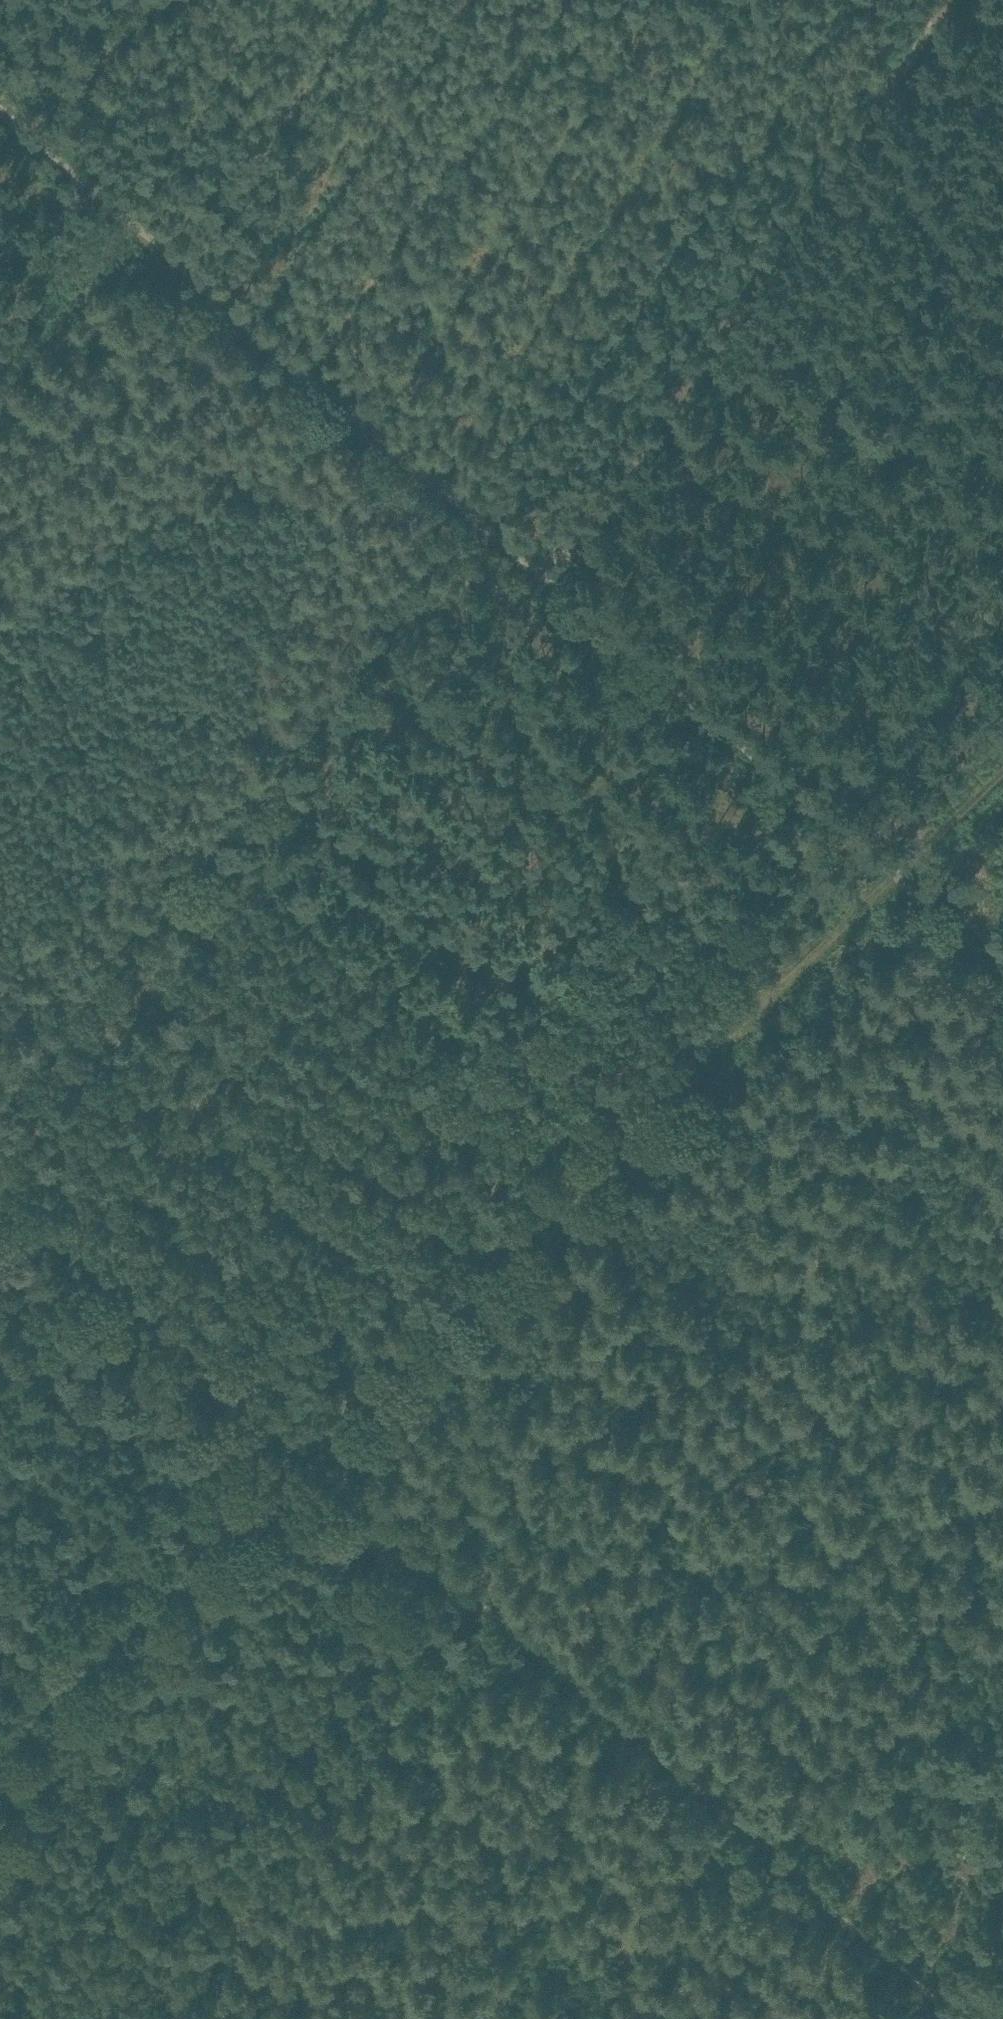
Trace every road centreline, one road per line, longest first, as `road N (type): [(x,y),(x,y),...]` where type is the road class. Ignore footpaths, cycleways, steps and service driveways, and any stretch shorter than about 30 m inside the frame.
road 1 (track): [(0,1733),(1002,746)]
road 2 (track): [(1002,973),(0,117)]
road 3 (track): [(960,2018),(0,1187)]

